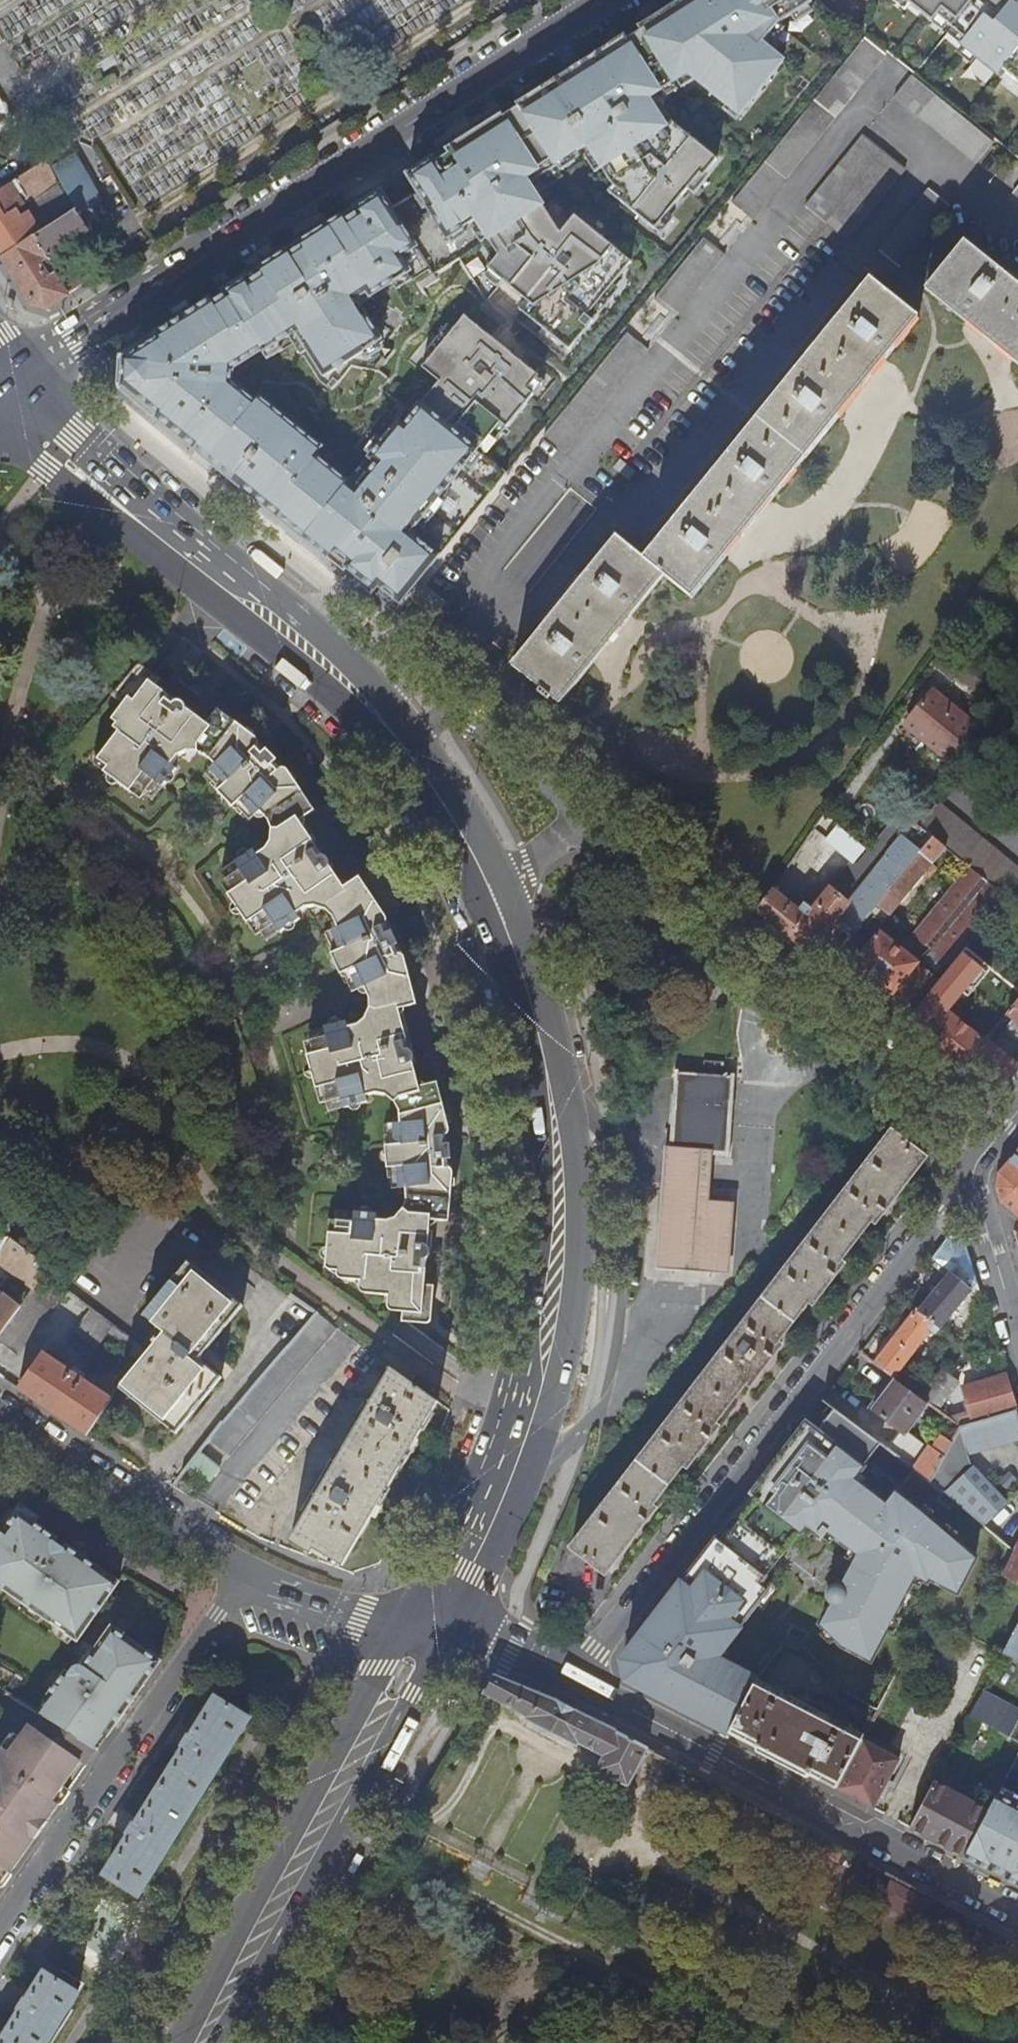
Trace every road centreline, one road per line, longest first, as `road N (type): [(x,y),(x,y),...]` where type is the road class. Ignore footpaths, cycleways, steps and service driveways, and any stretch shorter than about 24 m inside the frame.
road 1 (primary): [(455,1623),(525,1477),(569,1314),(574,1210),(563,1103),(503,886)]
road 2 (primary): [(476,906),(509,1007),(529,1111),(529,1316),(487,1457),(415,1606)]
road 3 (secondary): [(605,0),(26,376)]
road 4 (primary): [(0,433),(352,708),(414,785),(476,906)]
road 5 (residential): [(569,1678),(974,1171)]
road 6 (primary): [(413,737),(293,614),(75,435),(26,376)]
road 7 (tertiary): [(1017,1918),(569,1678)]
road 8 (residential): [(990,1146),(617,828)]
road 9 (primary): [(203,2042),(342,1826),(455,1623)]
road 10 (primary): [(415,1606),(196,2042)]
road 11 (residential): [(0,1933),(243,1577)]
road 12 (tertiary): [(0,1416),(243,1577)]
road 13 (residential): [(617,828),(466,710),(446,712),(413,737)]
road 14 (tertiary): [(243,1577),(358,1617),(415,1606)]
road 15 (primary): [(503,886),(439,765),(413,737)]
road 16 (residential): [(1017,1334),(974,1171)]
road 17 (residential): [(617,828),(576,842),(503,886)]
road 18 (tertiary): [(569,1678),(455,1623)]

